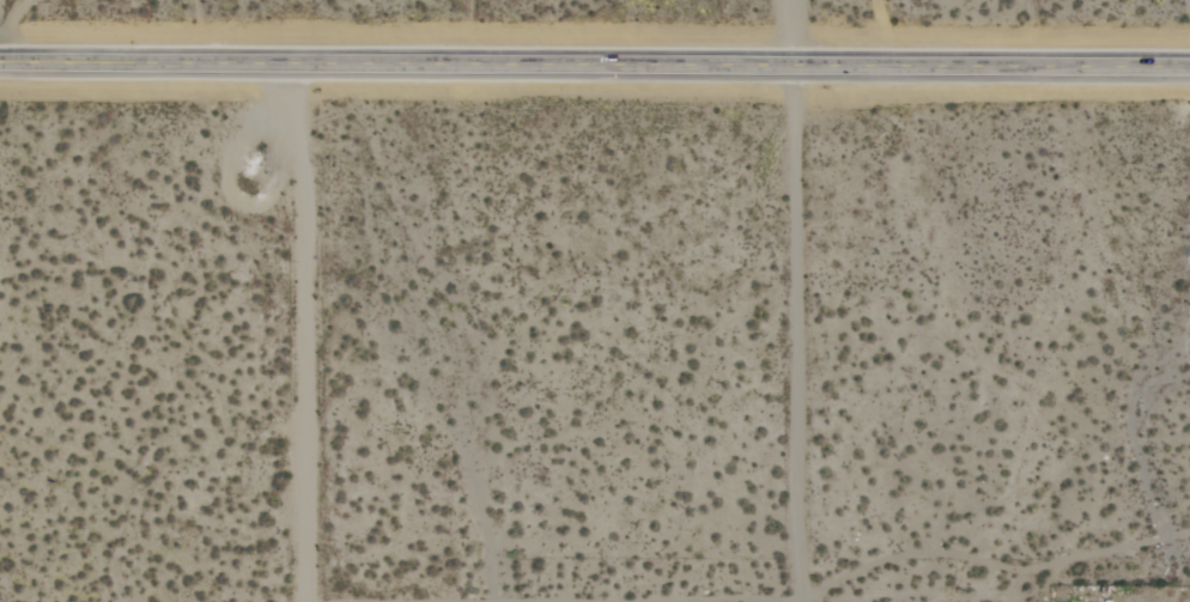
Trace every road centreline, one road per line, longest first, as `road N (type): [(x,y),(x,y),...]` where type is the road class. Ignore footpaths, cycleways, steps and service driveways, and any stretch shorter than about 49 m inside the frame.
road 1 (trunk): [(1189,66),(0,61)]
road 2 (residential): [(306,601),(298,62)]
road 3 (residential): [(798,601),(794,63)]

